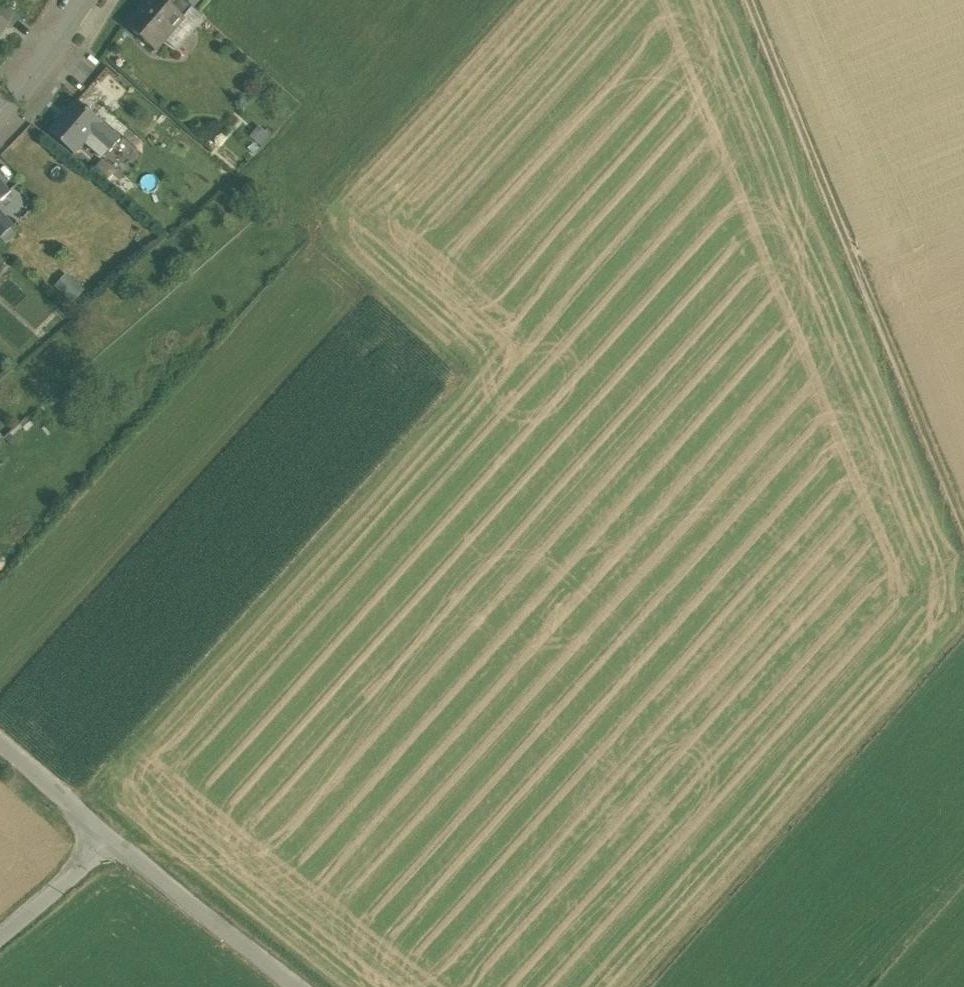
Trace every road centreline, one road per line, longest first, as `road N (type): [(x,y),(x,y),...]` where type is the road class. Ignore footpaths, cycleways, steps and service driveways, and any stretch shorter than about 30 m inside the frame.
road 1 (track): [(749,0),(963,530)]
road 2 (tertiary): [(293,986),(98,836)]
road 3 (tertiary): [(0,112),(86,0)]
road 4 (tertiary): [(98,836),(0,928)]
road 5 (tertiary): [(98,836),(0,747)]

